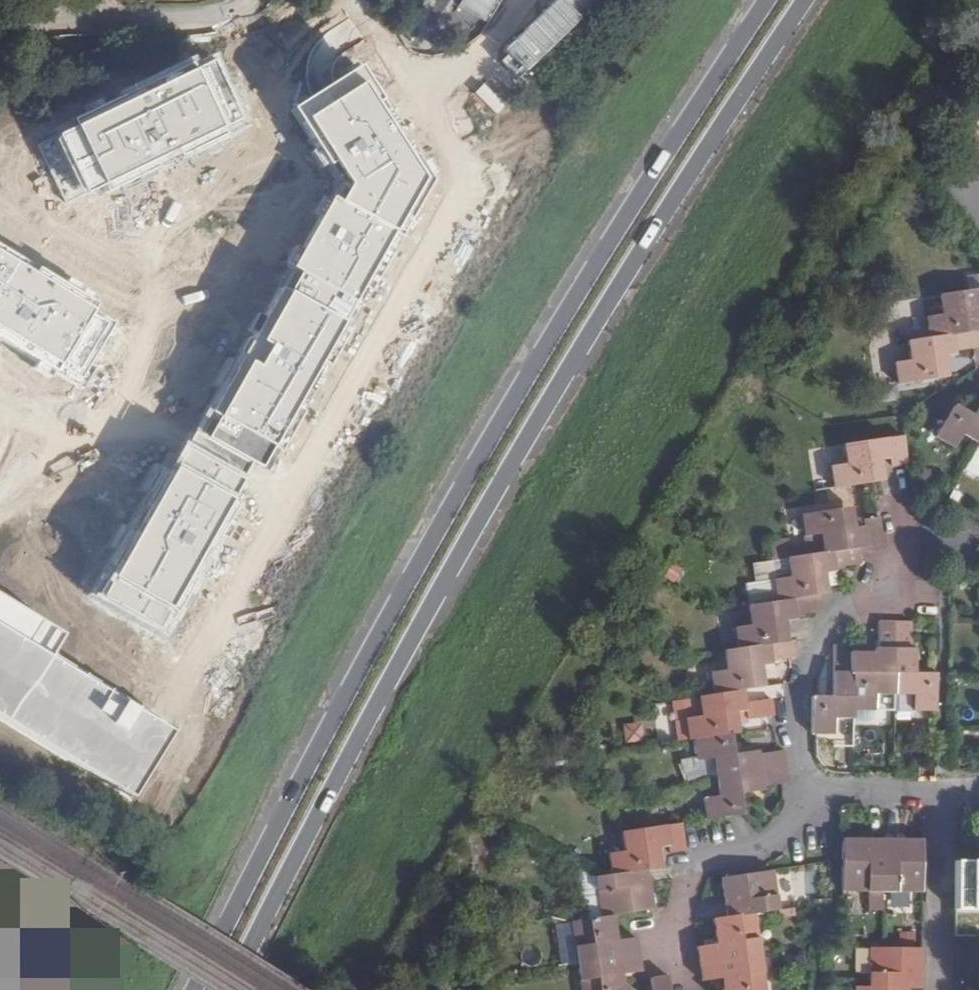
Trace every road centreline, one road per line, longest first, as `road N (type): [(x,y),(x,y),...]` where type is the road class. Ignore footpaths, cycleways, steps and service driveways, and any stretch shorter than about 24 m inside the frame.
road 1 (trunk): [(230,989),(416,632),(567,370),(806,0)]
road 2 (trunk): [(768,0),(541,353),(329,727),(195,989)]
road 3 (residential): [(805,792),(795,699),(824,633),(849,611),(890,597),(901,543),(894,502)]
road 4 (residential): [(805,792),(770,836),(707,860),(685,877),(673,920),(686,987)]
road 5 (residential): [(943,989),(944,793)]
road 6 (residential): [(944,793),(805,792)]

